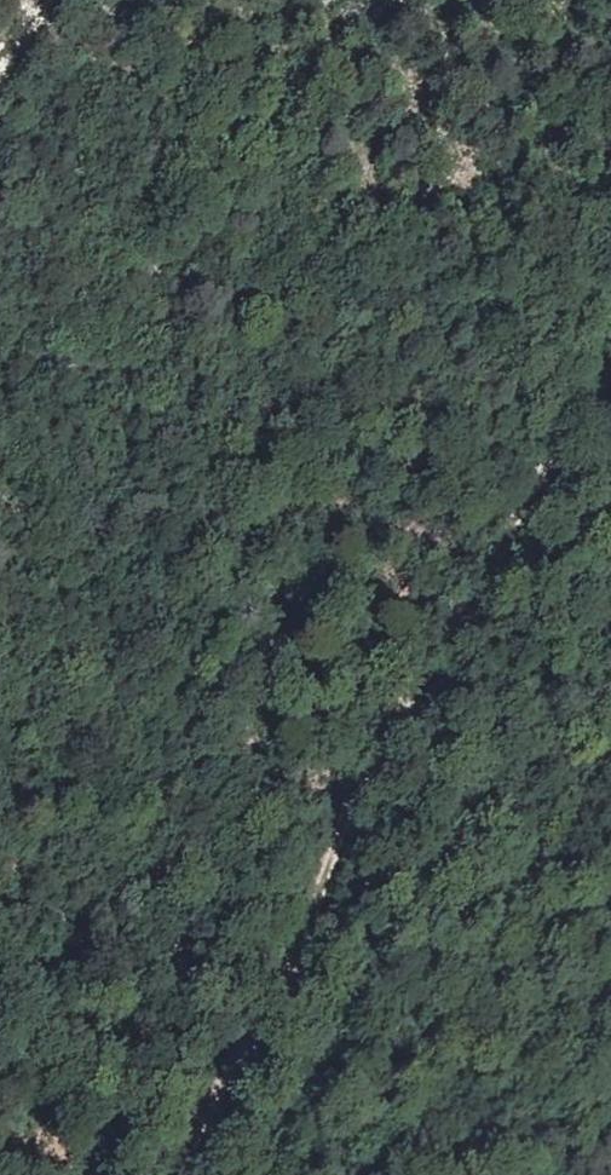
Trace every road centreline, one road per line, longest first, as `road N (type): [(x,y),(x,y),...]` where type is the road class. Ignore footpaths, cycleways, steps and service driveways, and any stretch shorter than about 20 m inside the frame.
road 1 (track): [(610,366),(405,703),(186,1174)]

